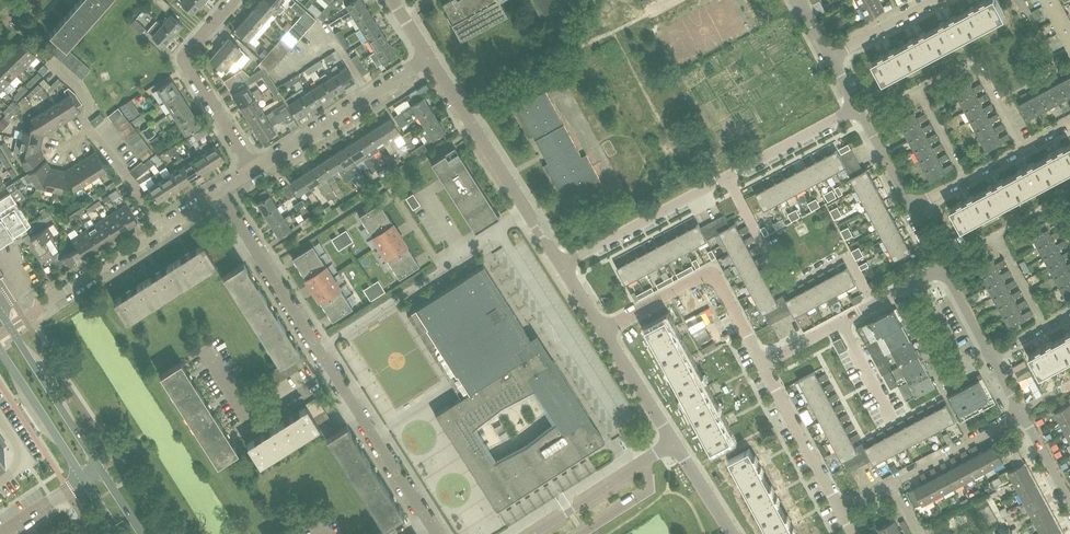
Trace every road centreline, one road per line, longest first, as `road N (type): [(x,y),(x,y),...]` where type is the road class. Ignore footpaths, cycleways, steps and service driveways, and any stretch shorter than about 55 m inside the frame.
road 1 (residential): [(875,303),(848,255),(785,287),(726,176)]
road 2 (residential): [(603,329),(712,274),(761,364)]
road 3 (residential): [(332,371),(221,190)]
road 4 (residential): [(253,168),(428,56)]
road 5 (residential): [(253,168),(188,60),(192,43),(231,0)]
road 6 (residential): [(559,266),(726,176)]
road 7 (primary): [(100,468),(0,312)]
road 8 (residential): [(527,212),(428,56)]
road 9 (residential): [(332,371),(253,422),(204,348)]
road 10 (residential): [(428,520),(332,371)]
road 11 (residential): [(841,509),(761,364)]
road 12 (residential): [(1022,147),(974,59),(919,87)]
road 13 (primary): [(0,351),(83,480)]
road 14 (residential): [(726,176),(857,106)]
road 15 (residential): [(891,482),(1020,412)]
road 16 (residential): [(42,305),(161,228)]
road 17 (residential): [(531,533),(646,461)]
road 18 (residential): [(675,443),(603,329)]
road 19 (residential): [(161,228),(89,130)]

